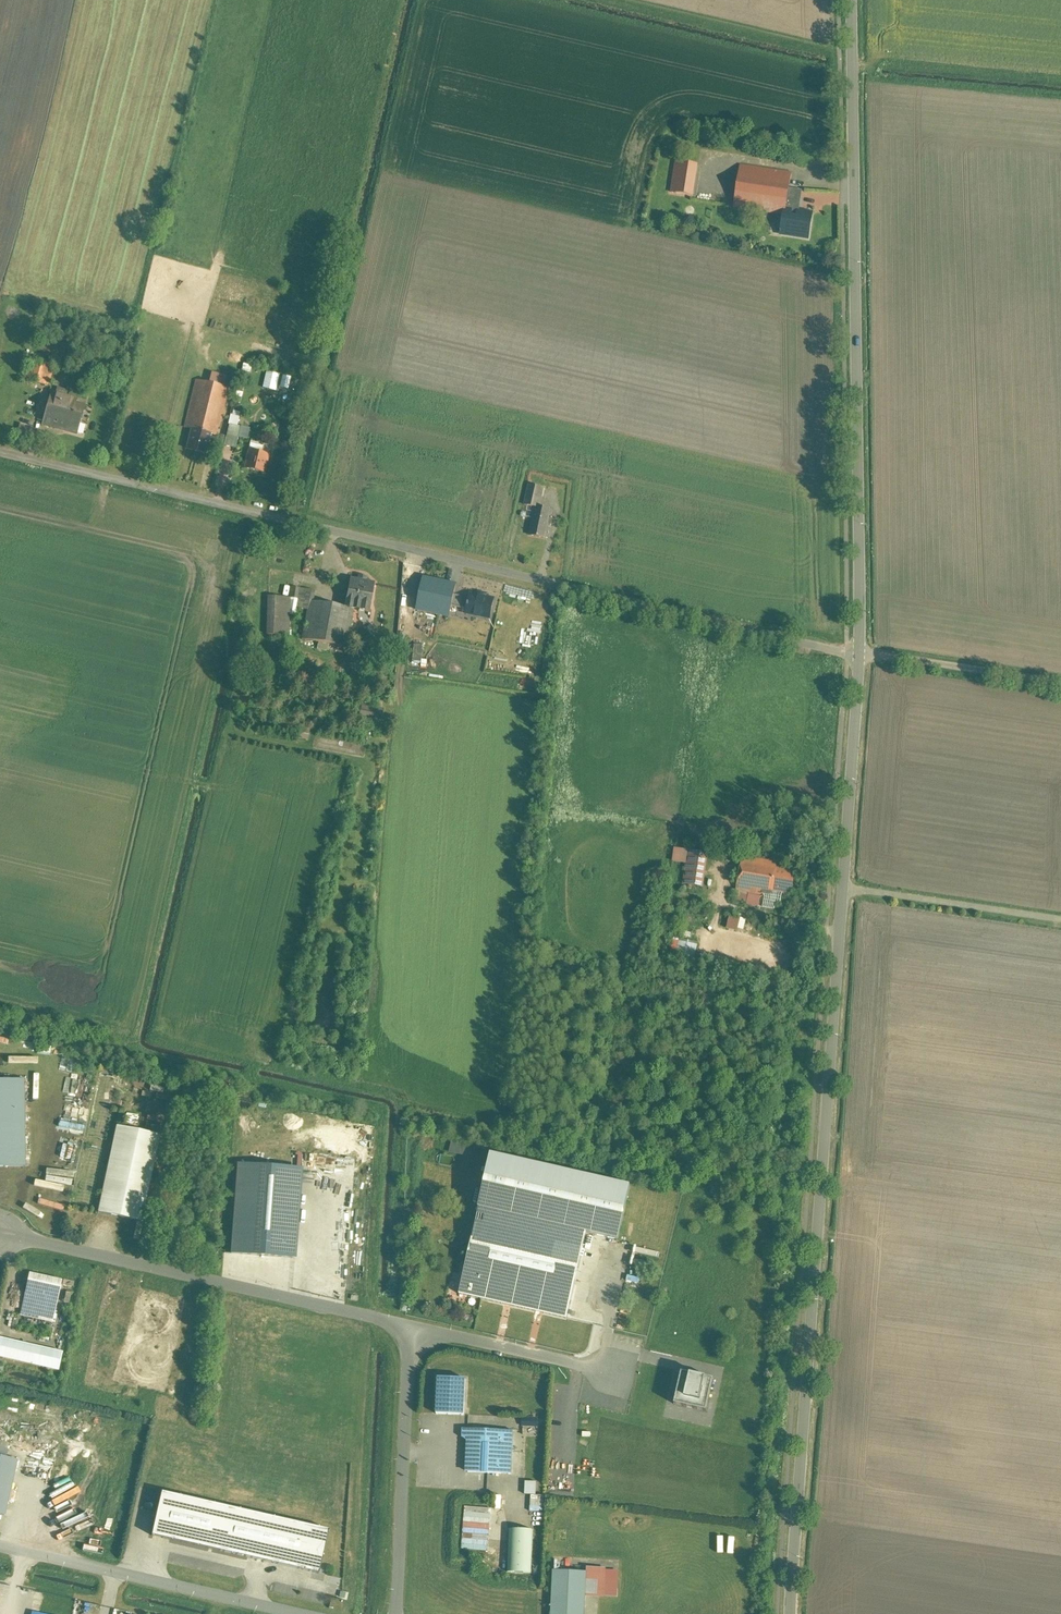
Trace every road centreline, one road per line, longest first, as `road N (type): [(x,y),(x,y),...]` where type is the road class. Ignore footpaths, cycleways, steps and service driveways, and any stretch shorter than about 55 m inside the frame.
road 1 (tertiary): [(859,653),(790,1613)]
road 2 (unclassified): [(859,653),(0,453)]
road 3 (tertiary): [(851,0),(859,653)]
road 4 (residential): [(412,1328),(0,1234)]
road 5 (residential): [(0,1545),(294,1613)]
road 6 (residential): [(395,1613),(412,1328)]
road 7 (residential): [(611,1373),(412,1328)]

